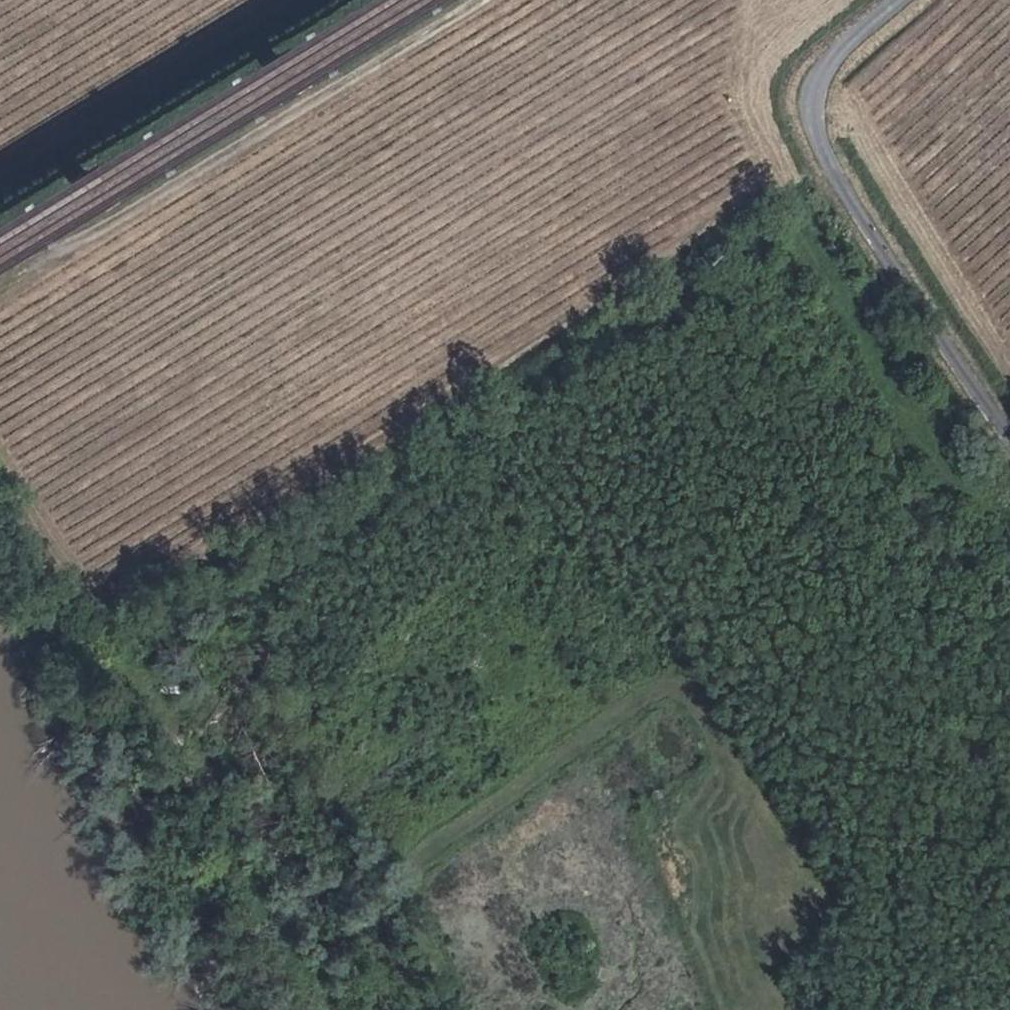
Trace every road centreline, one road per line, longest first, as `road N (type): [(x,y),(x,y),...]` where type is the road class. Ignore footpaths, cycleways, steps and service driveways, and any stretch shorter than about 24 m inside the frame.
road 1 (unclassified): [(898,0),(835,61),(821,125),(835,177),(884,261),(1009,437)]

